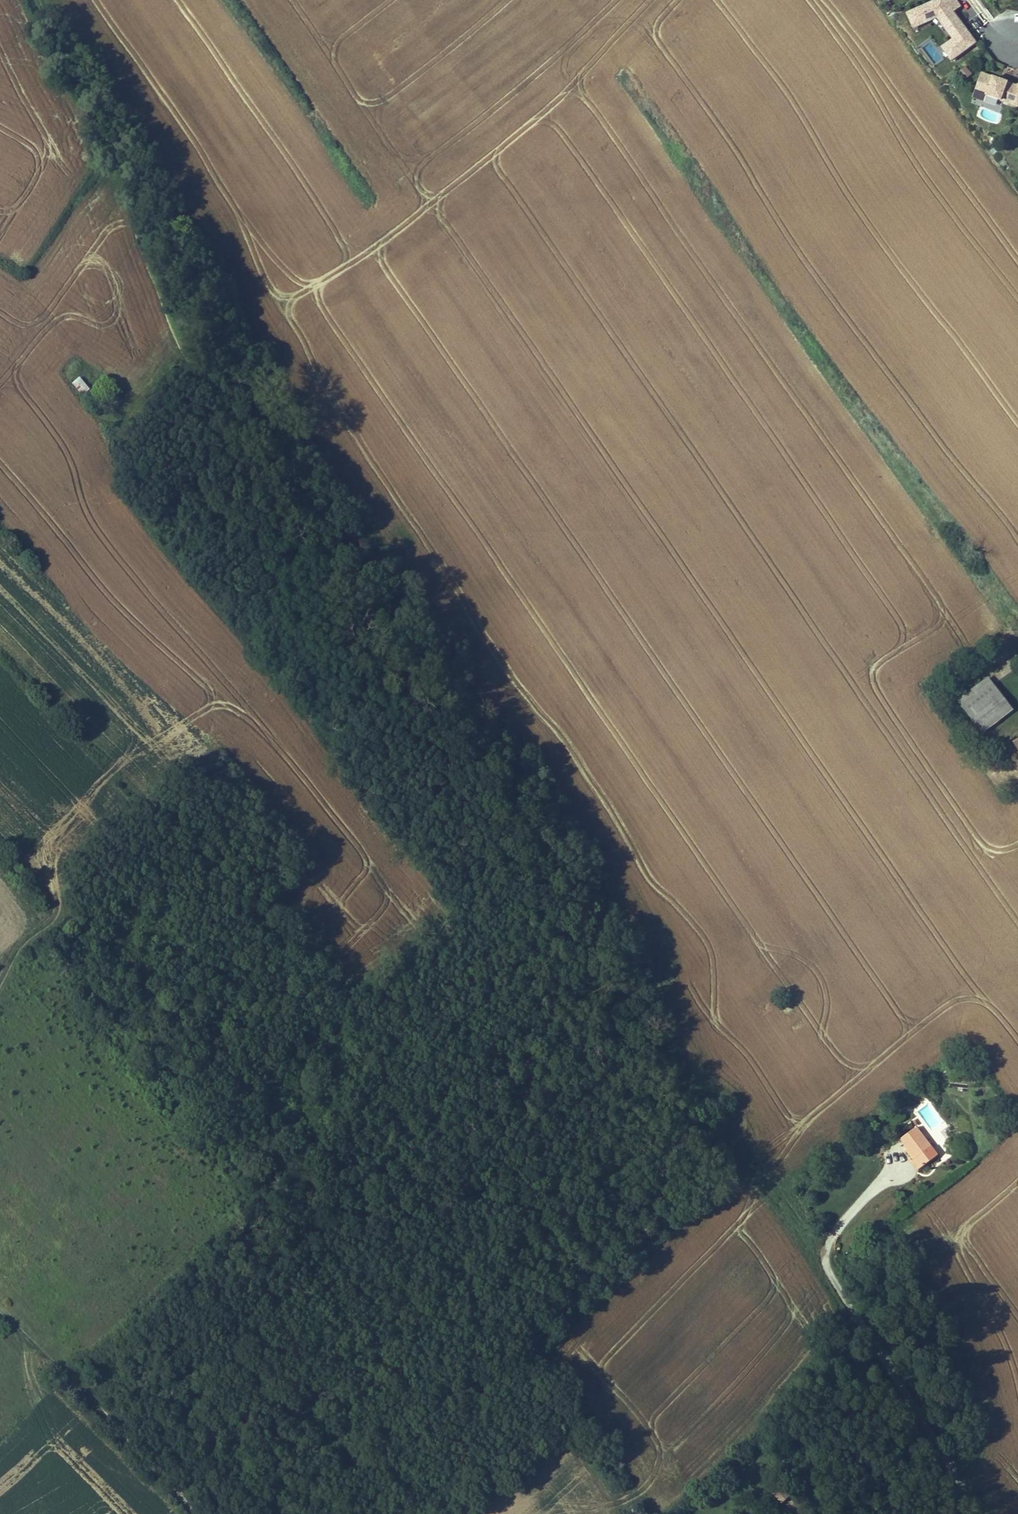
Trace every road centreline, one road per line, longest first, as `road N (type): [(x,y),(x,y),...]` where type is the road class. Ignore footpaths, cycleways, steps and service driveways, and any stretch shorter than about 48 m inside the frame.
road 1 (track): [(40,0),(139,197),(140,233),(168,307)]
road 2 (track): [(197,1513),(0,1312)]

